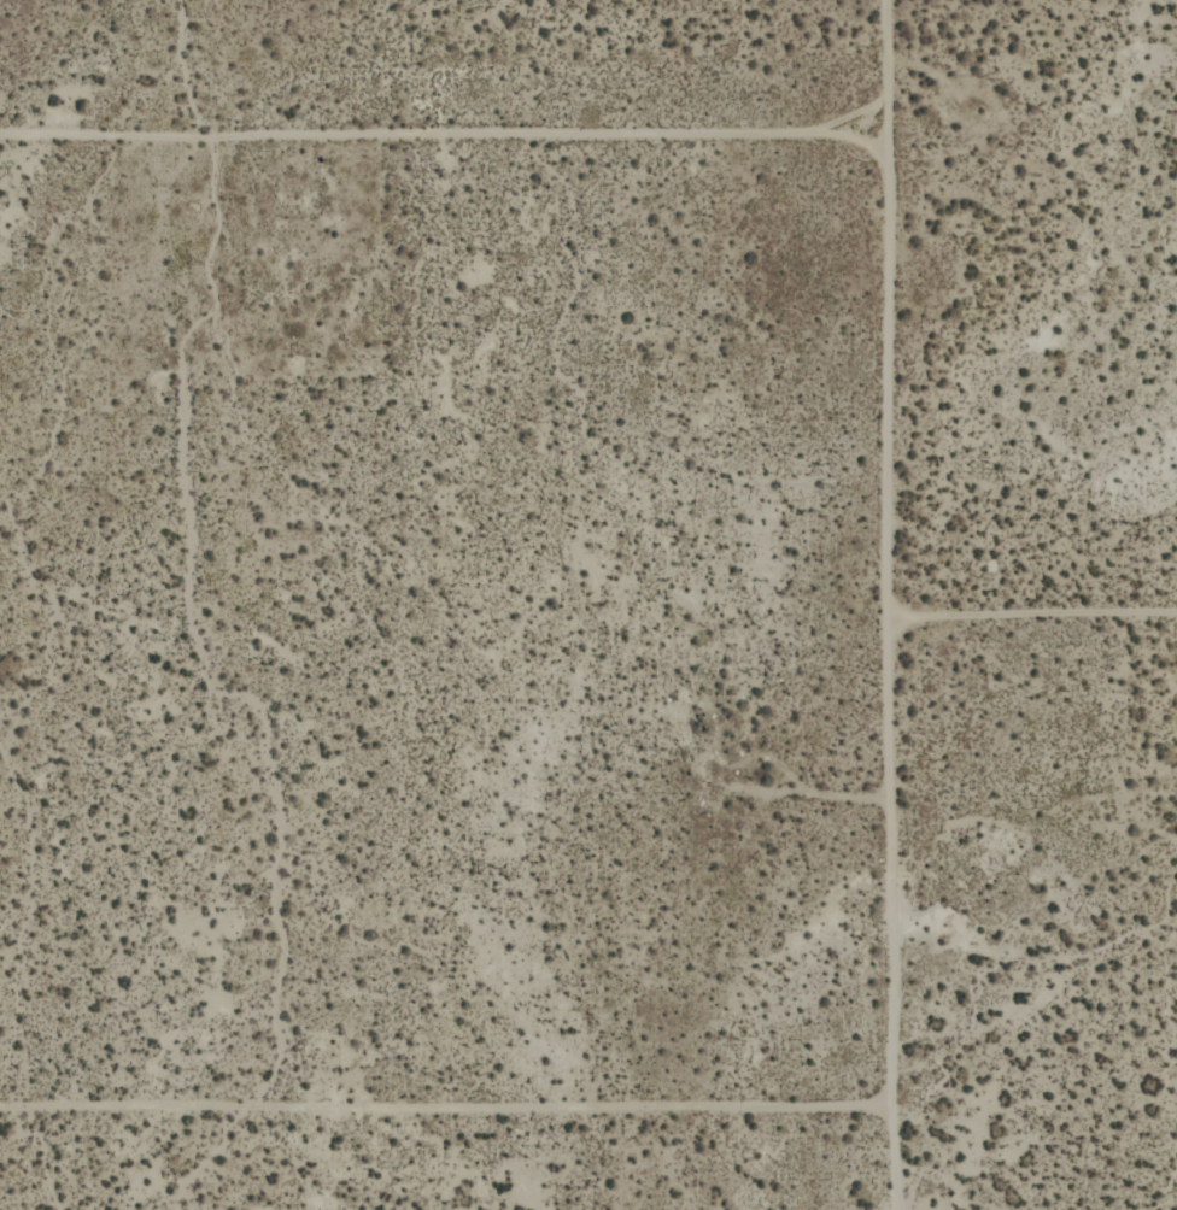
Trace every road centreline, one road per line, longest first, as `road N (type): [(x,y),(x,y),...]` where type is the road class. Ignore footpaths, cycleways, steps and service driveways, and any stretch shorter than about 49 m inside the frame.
road 1 (residential): [(884,1209),(897,615),(892,0)]
road 2 (residential): [(883,1112),(0,1111)]
road 3 (residential): [(897,615),(1176,611)]

